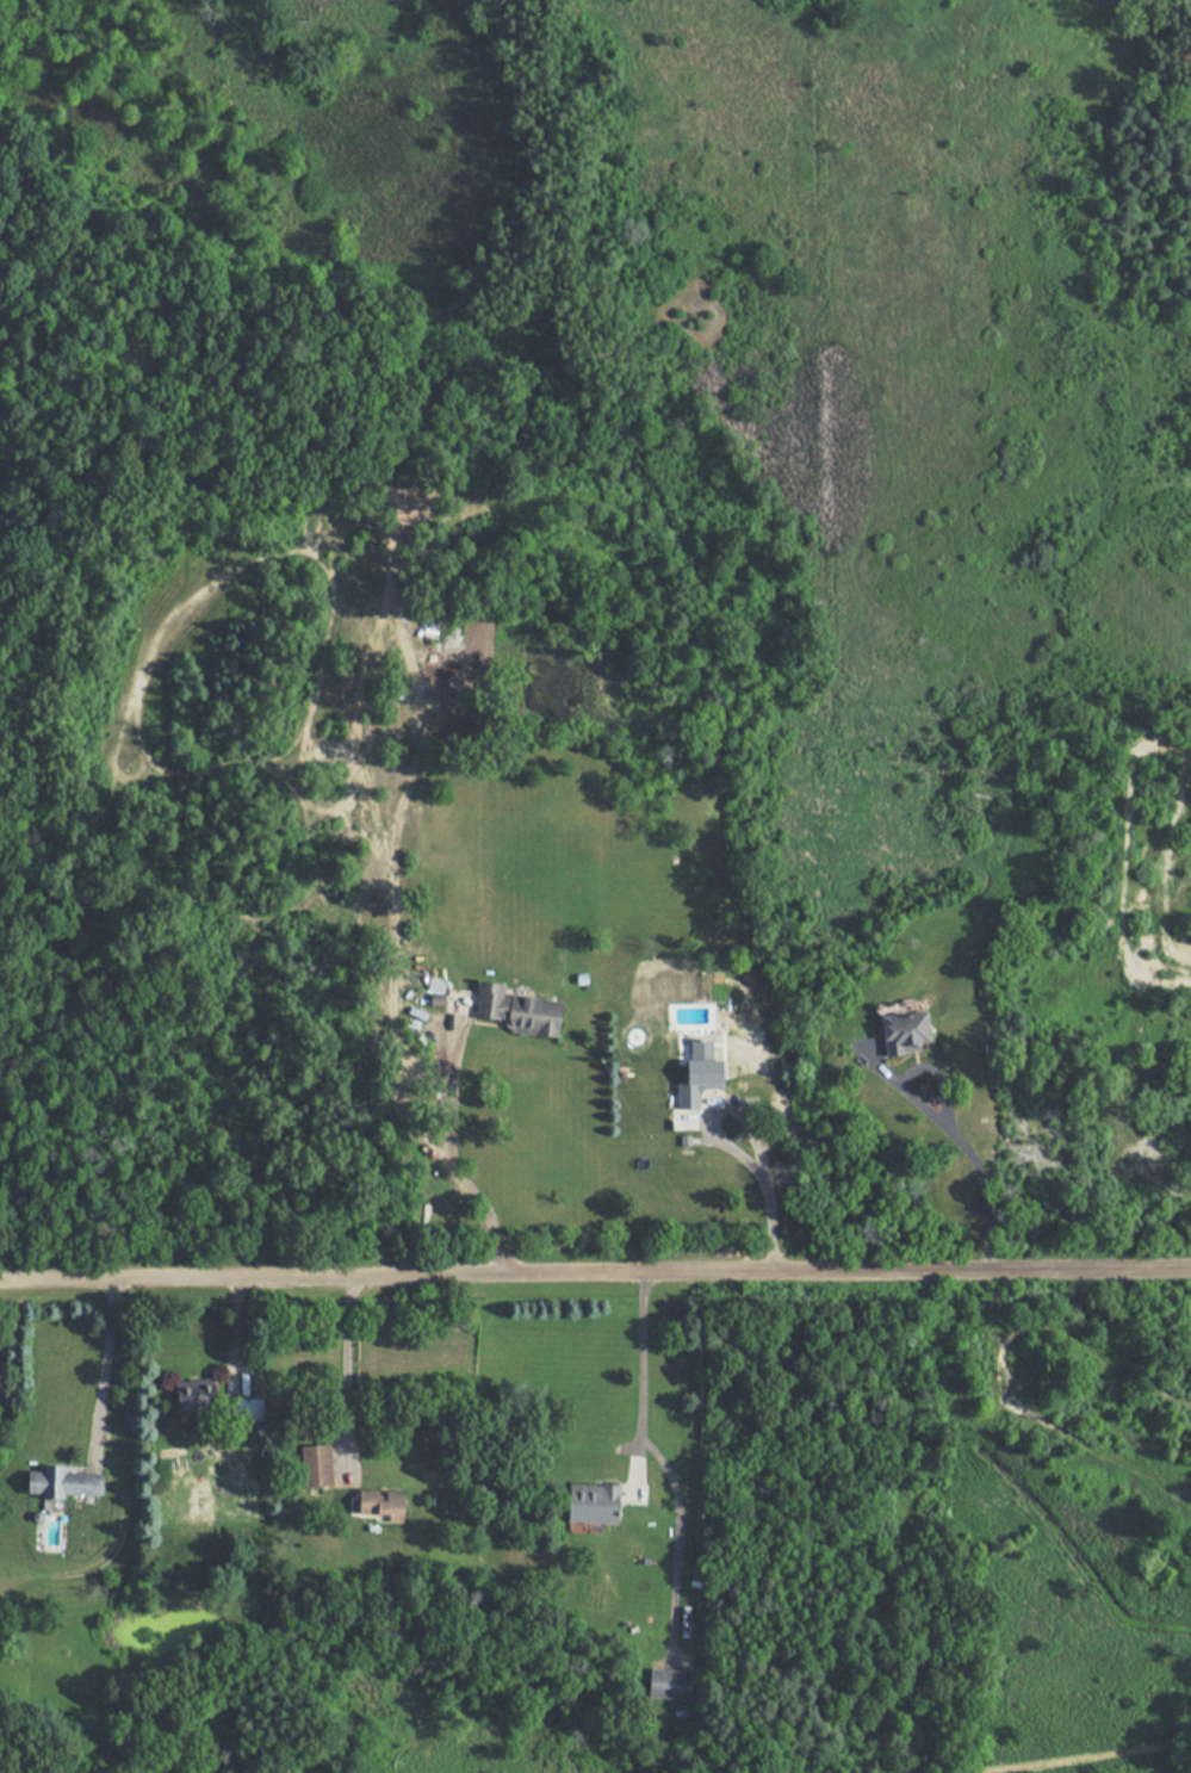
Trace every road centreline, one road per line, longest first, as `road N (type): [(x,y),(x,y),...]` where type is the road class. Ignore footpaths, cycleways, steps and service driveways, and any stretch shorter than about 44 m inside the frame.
road 1 (residential): [(0,1277),(1190,1266)]

